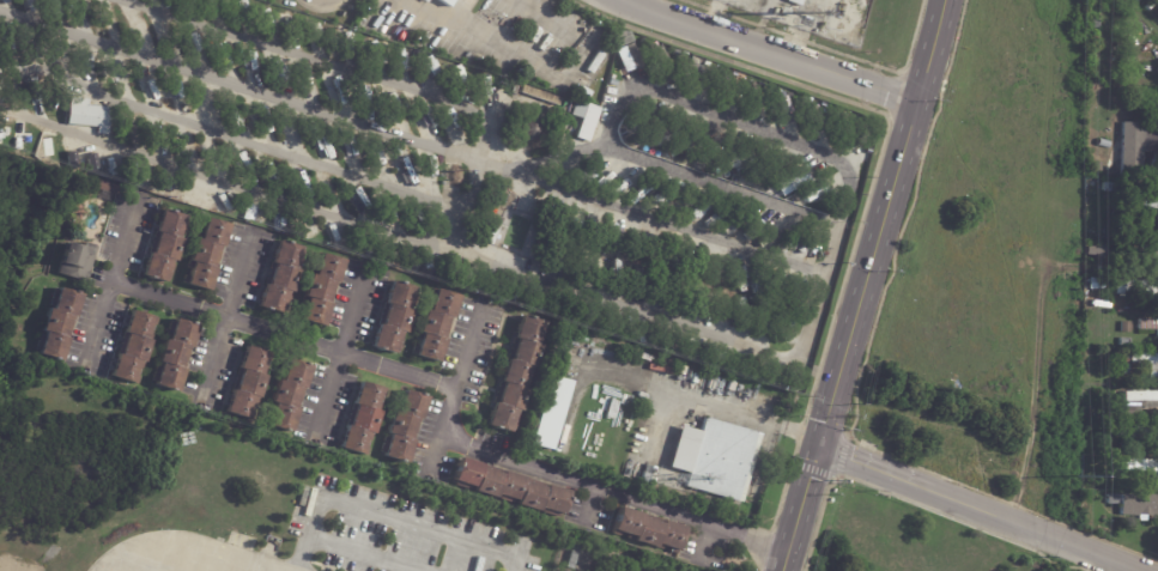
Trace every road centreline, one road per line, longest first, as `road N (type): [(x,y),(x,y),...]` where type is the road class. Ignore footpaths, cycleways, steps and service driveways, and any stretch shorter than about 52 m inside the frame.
road 1 (tertiary): [(944,0),(818,448)]
road 2 (residential): [(789,547),(437,439)]
road 3 (residential): [(454,388),(109,281)]
road 4 (tertiary): [(818,448),(1146,570)]
road 5 (residential): [(621,0),(917,102)]
road 6 (residential): [(366,262),(313,438)]
road 7 (residential): [(138,192),(83,364)]
road 8 (residential): [(250,227),(199,400)]
road 9 (residential): [(428,473),(480,302)]
road 10 (tertiary): [(818,448),(782,570)]

